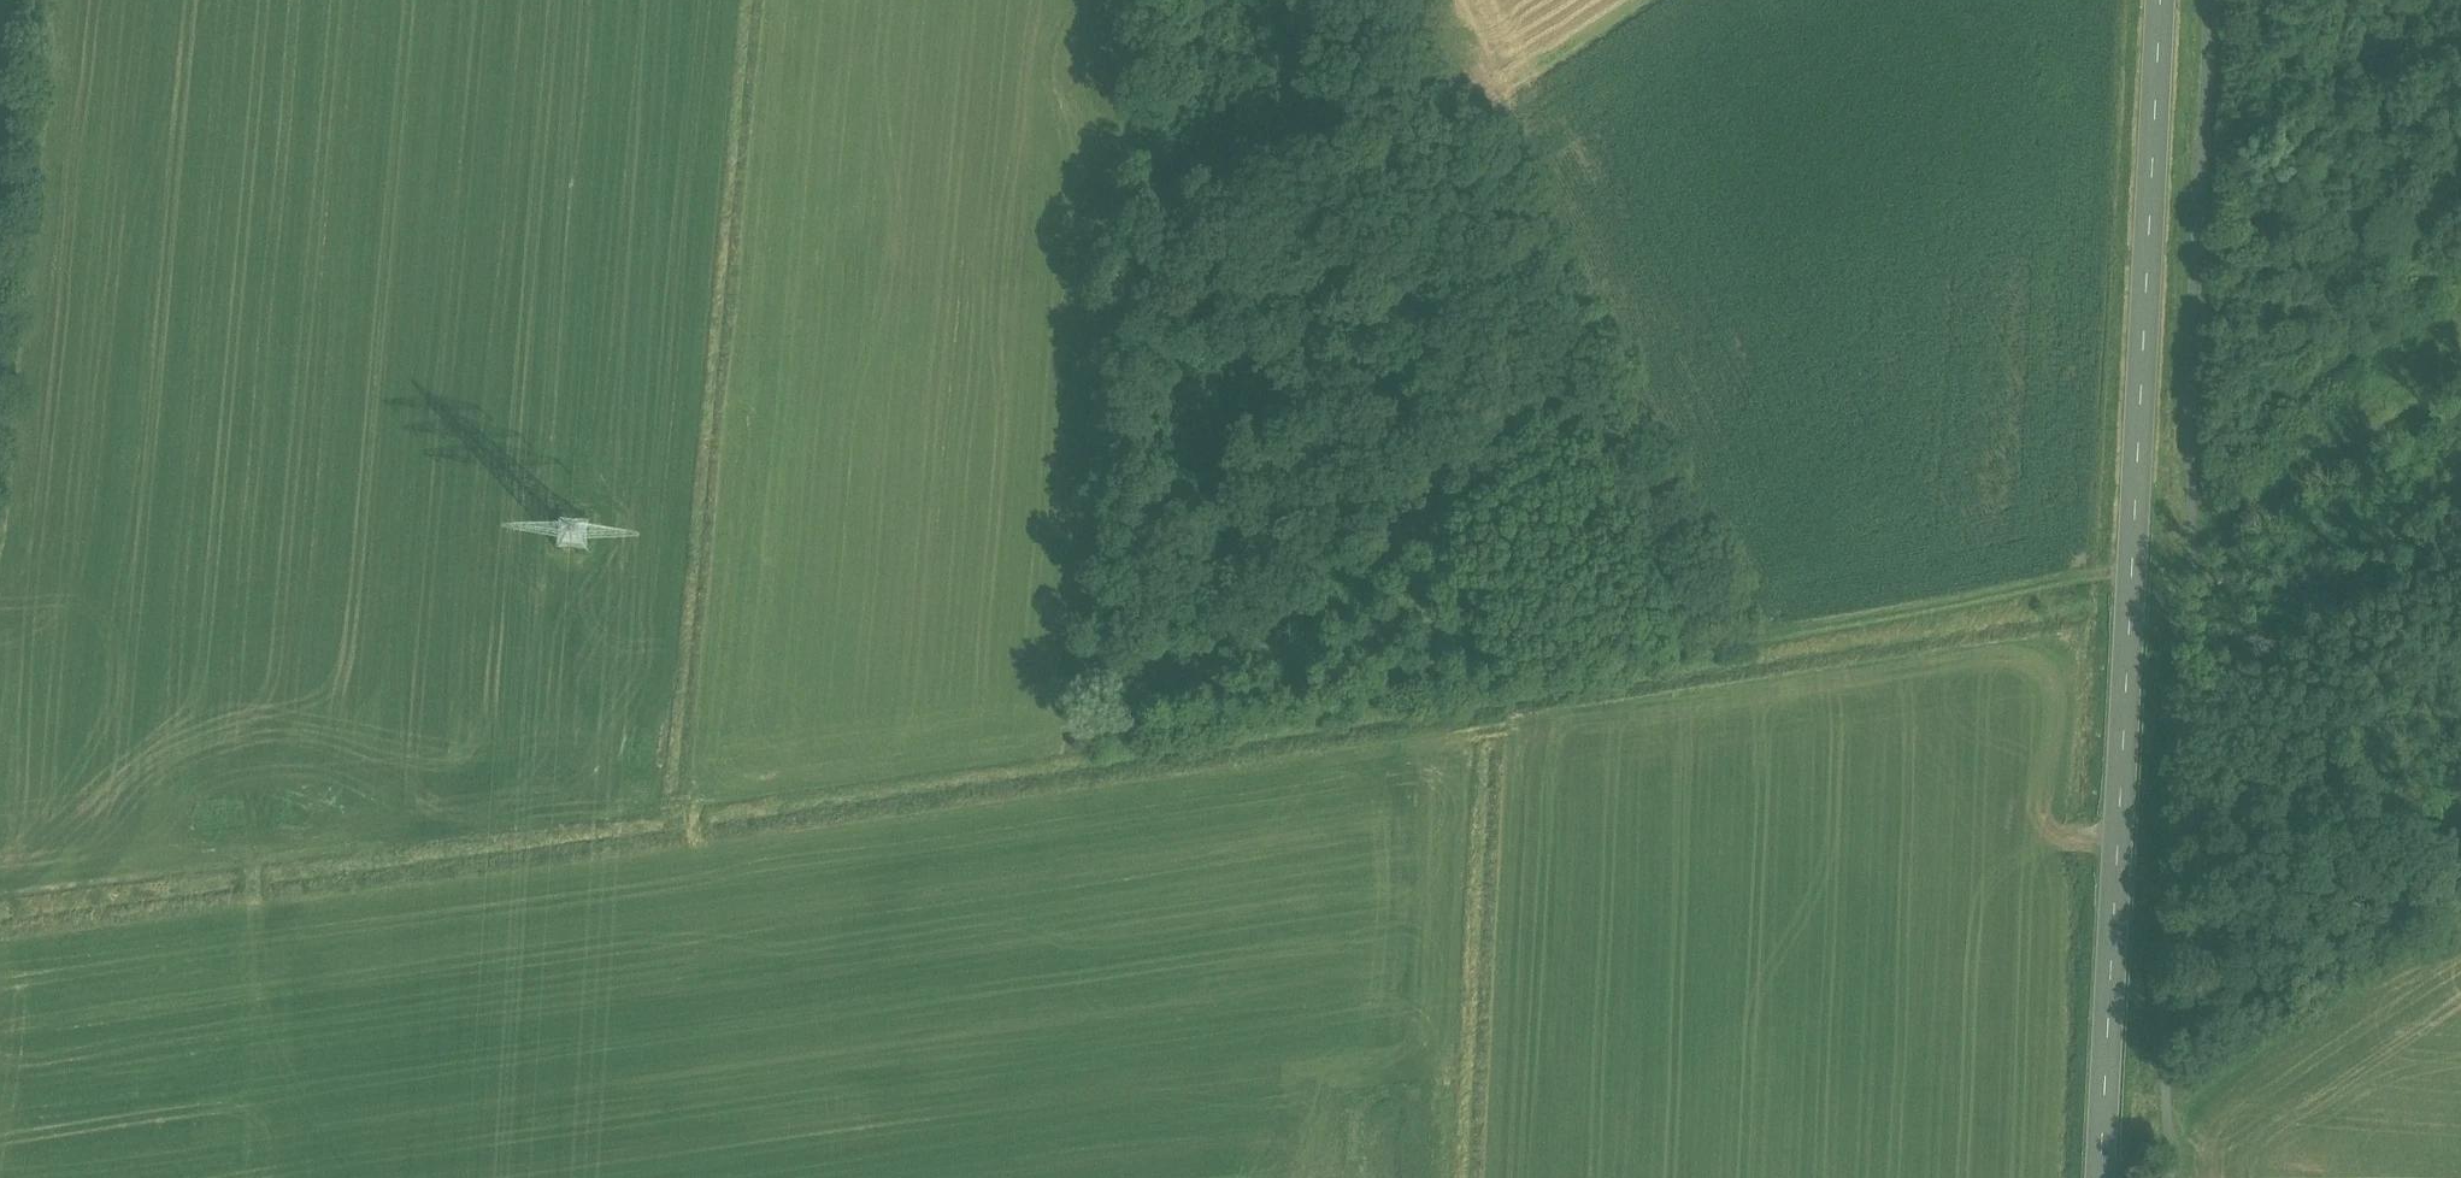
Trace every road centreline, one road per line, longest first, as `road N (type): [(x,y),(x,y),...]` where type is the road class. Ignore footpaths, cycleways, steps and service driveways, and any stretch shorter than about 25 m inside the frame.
road 1 (tertiary): [(2158,0),(2099,1177)]

